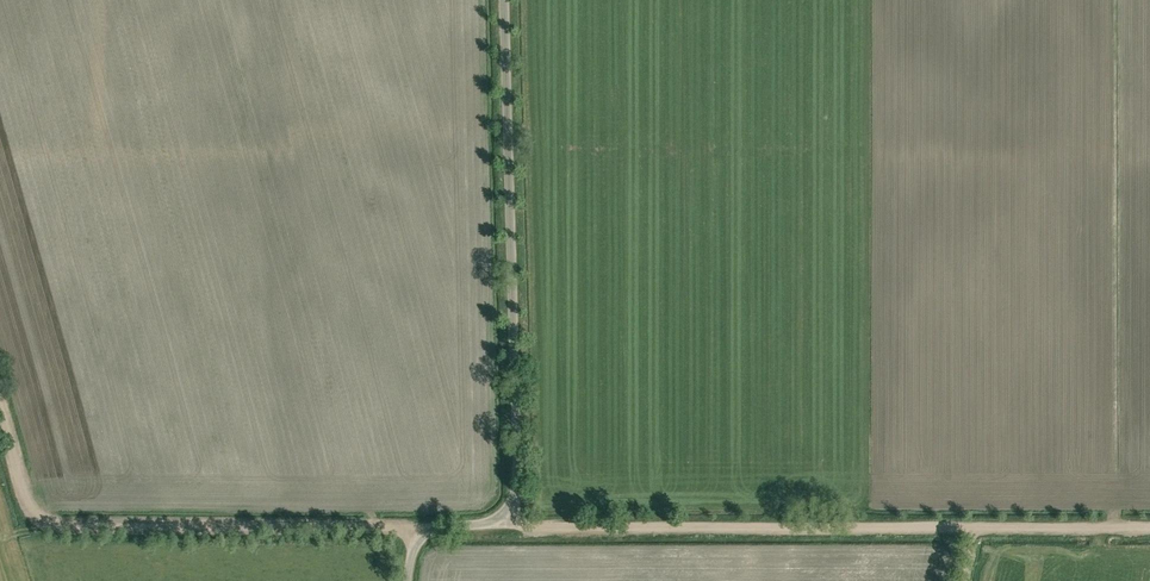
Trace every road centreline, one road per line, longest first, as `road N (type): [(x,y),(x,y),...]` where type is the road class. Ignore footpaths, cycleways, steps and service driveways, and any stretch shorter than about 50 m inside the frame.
road 1 (track): [(502,516),(534,525),(1149,525)]
road 2 (unclassified): [(502,516),(515,485),(504,0)]
road 3 (track): [(423,536),(395,526),(48,522),(26,503),(0,410)]

